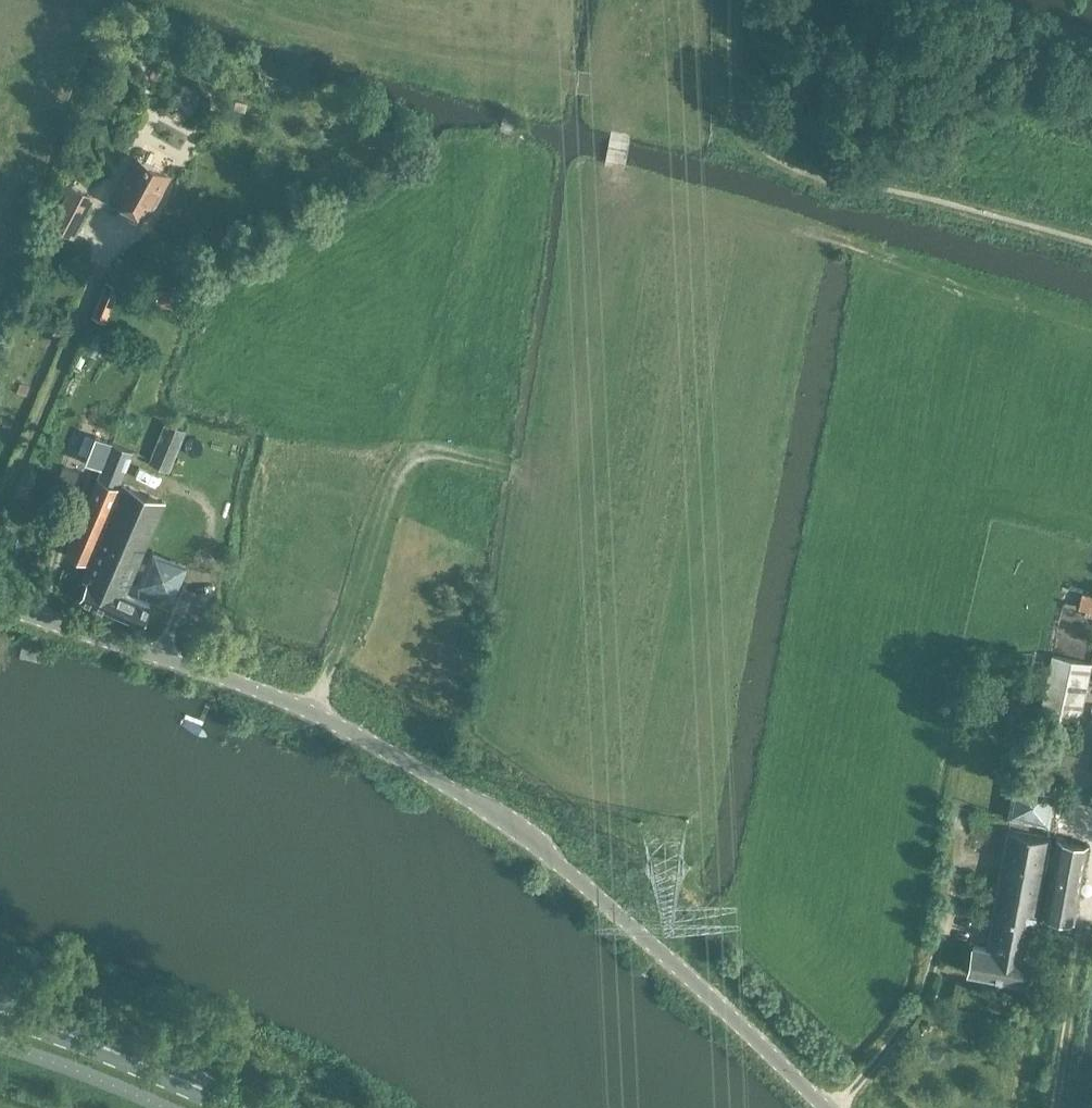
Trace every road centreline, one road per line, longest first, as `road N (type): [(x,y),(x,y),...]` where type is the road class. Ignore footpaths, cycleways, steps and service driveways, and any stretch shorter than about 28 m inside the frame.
road 1 (unclassified): [(826,1107),(586,886),(462,795),(301,704),(0,605)]
road 2 (track): [(727,112),(514,69),(245,0)]
road 3 (track): [(629,212),(555,472),(431,451),(412,457)]
road 4 (track): [(870,248),(665,197),(629,212),(615,170),(622,131)]
road 5 (track): [(412,457),(394,486),(339,648),(308,707)]
road 6 (primary): [(243,1107),(102,1044),(0,1010)]

